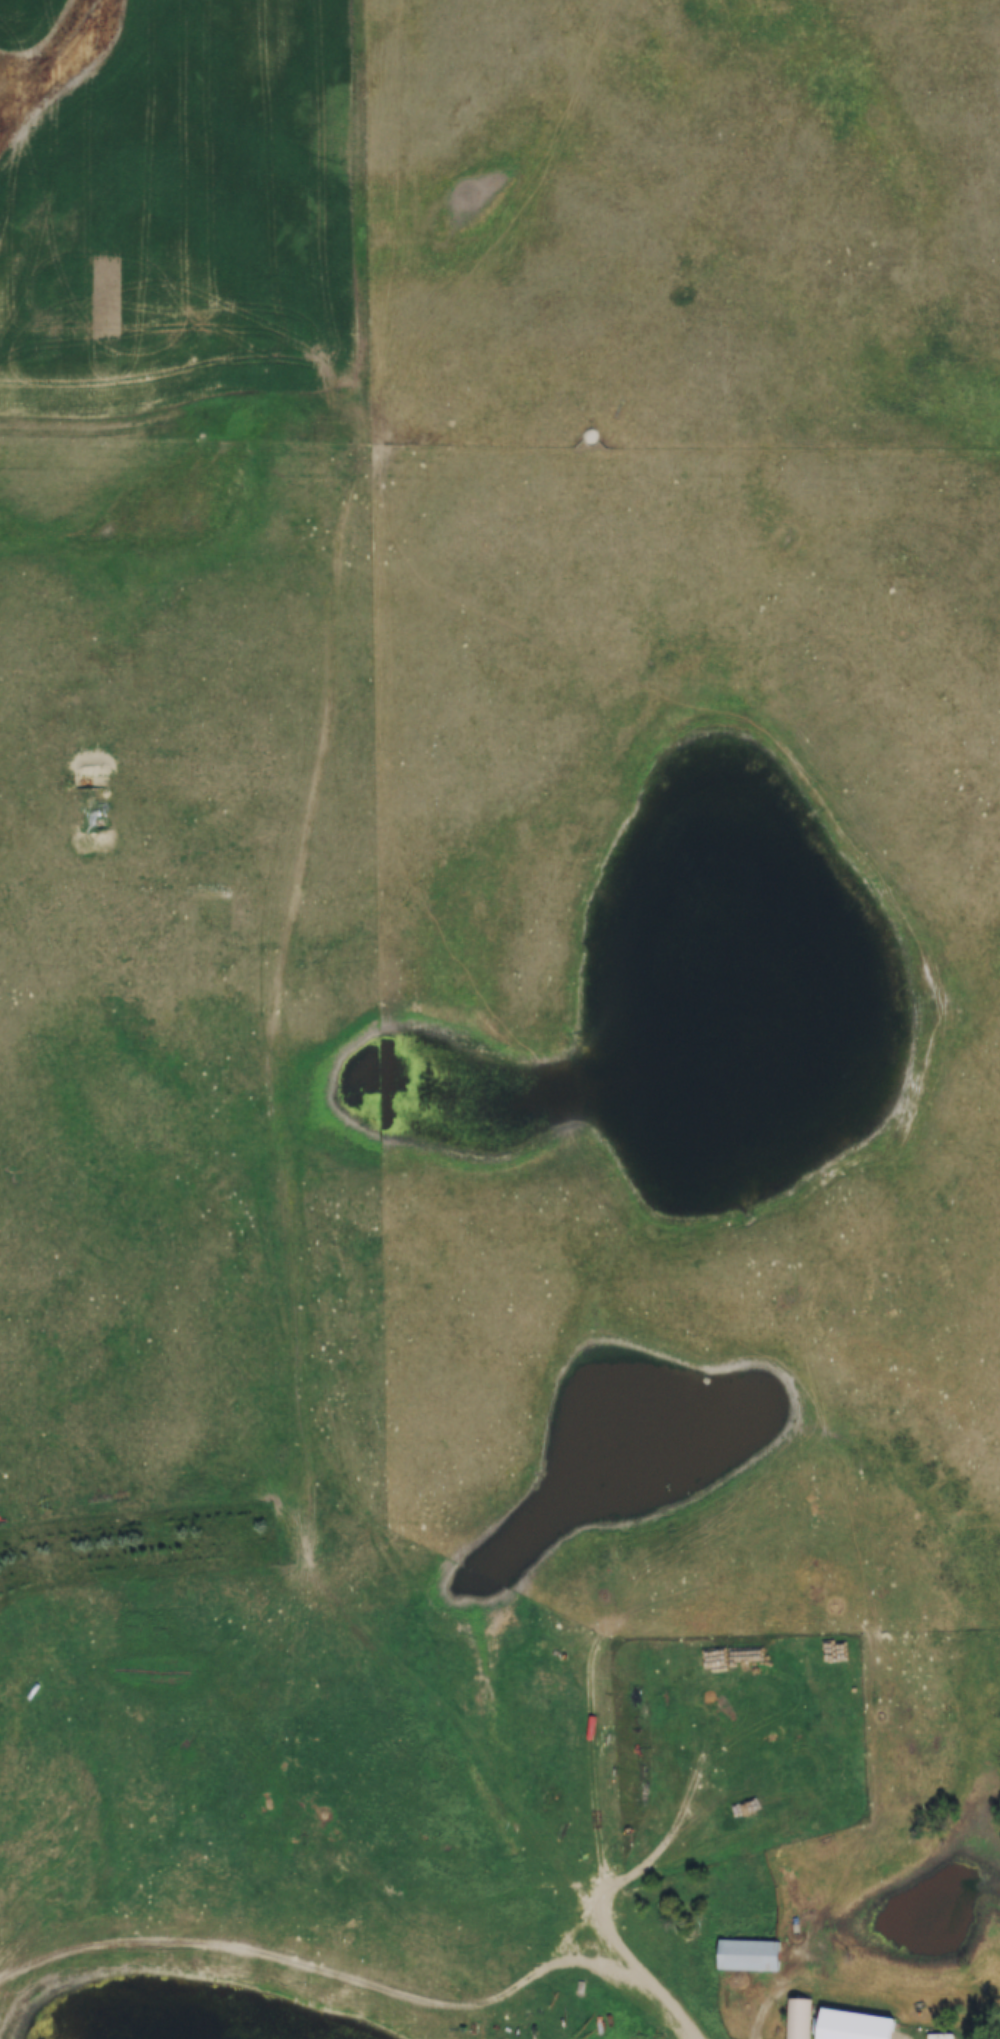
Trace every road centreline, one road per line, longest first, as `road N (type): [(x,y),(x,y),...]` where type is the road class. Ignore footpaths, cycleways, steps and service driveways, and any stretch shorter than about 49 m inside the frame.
road 1 (track): [(0,1972),(94,1939),(161,1937),(440,2008),(490,2008),(535,1984),(579,1924),(607,1916)]
road 2 (track): [(737,1732),(667,1849),(621,1887),(607,1916),(627,1960),(701,2038)]

